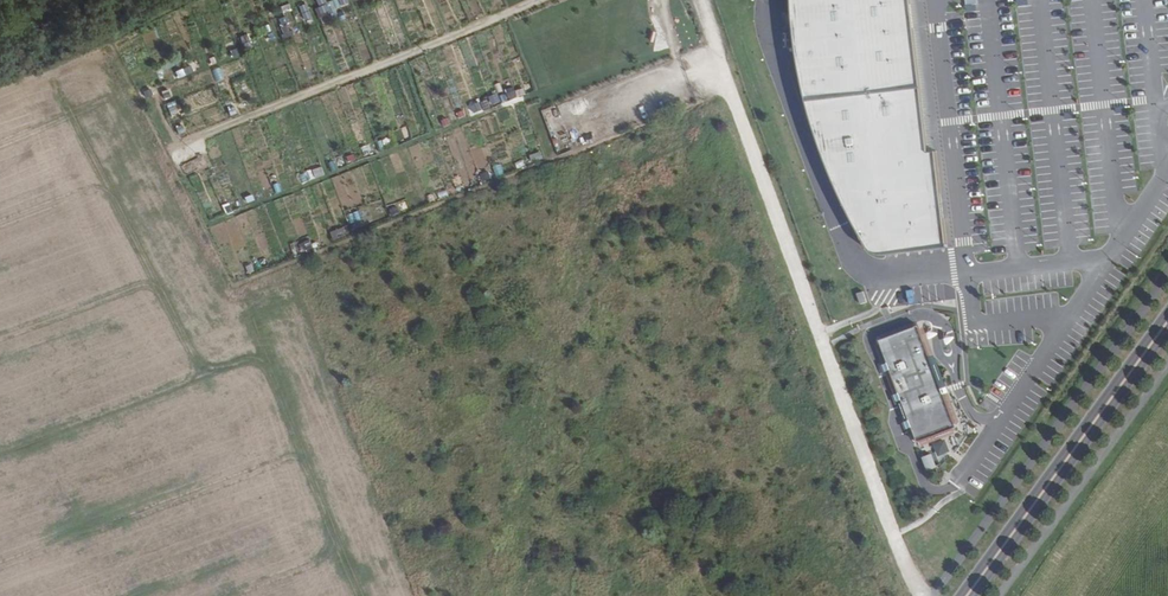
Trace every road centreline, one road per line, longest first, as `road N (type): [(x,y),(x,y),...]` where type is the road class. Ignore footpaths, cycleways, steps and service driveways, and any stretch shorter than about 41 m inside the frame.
road 1 (track): [(918,595),(709,0)]
road 2 (primary): [(966,595),(1167,319)]

